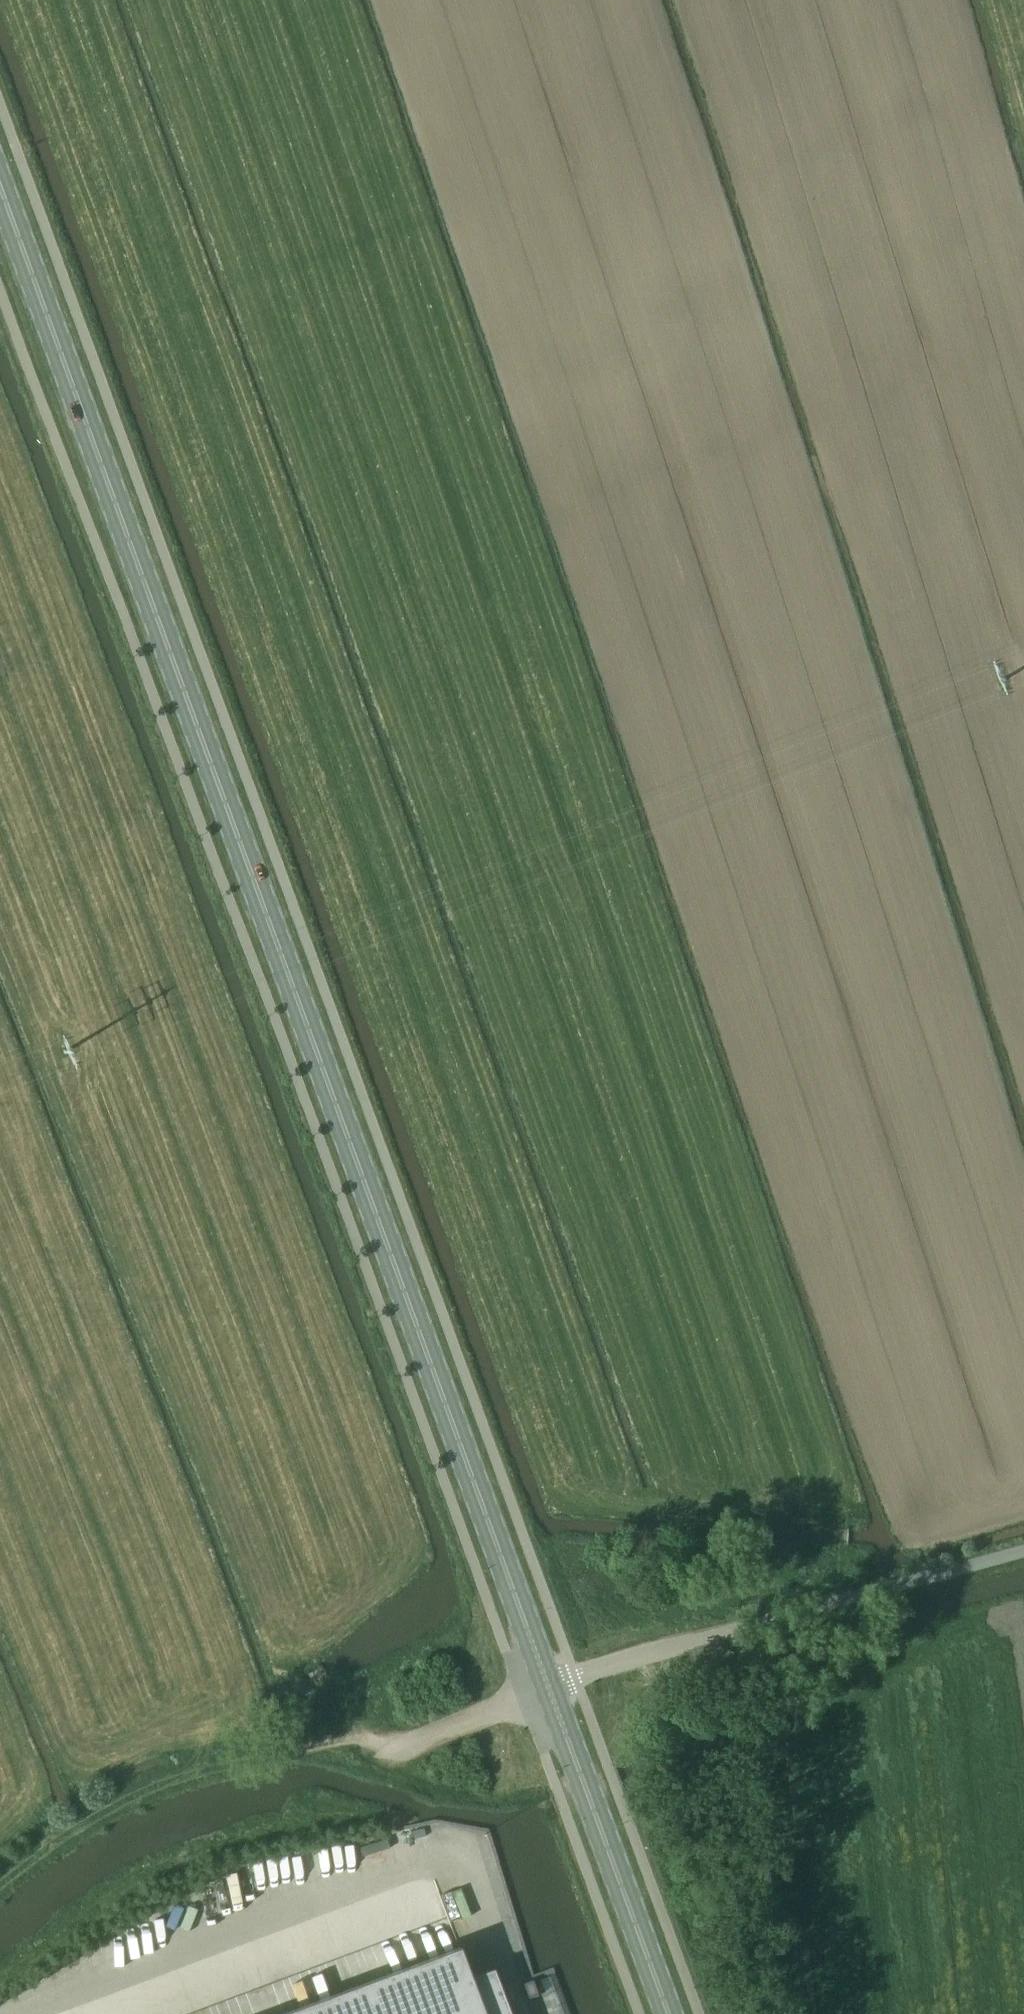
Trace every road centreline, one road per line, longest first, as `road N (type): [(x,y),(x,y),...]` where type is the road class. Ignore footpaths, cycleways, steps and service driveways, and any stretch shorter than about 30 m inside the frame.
road 1 (primary): [(549,1686),(0,176)]
road 2 (track): [(0,1881),(126,1796),(256,1756),(353,1741),(402,1748),(524,1697)]
road 3 (unclassified): [(549,1686),(1023,1551)]
road 4 (primary): [(670,2013),(549,1686)]

